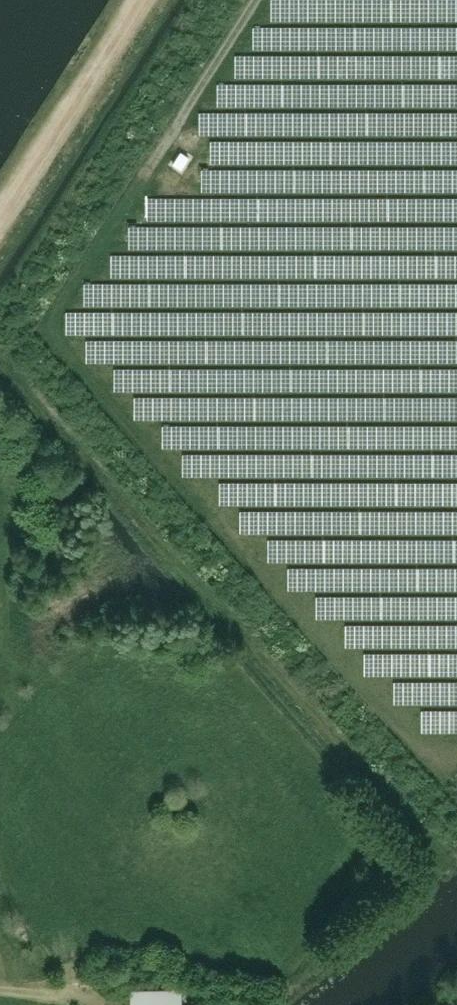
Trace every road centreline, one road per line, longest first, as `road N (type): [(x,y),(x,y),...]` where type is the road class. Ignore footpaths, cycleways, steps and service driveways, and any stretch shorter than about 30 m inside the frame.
road 1 (track): [(140,0),(0,216)]

